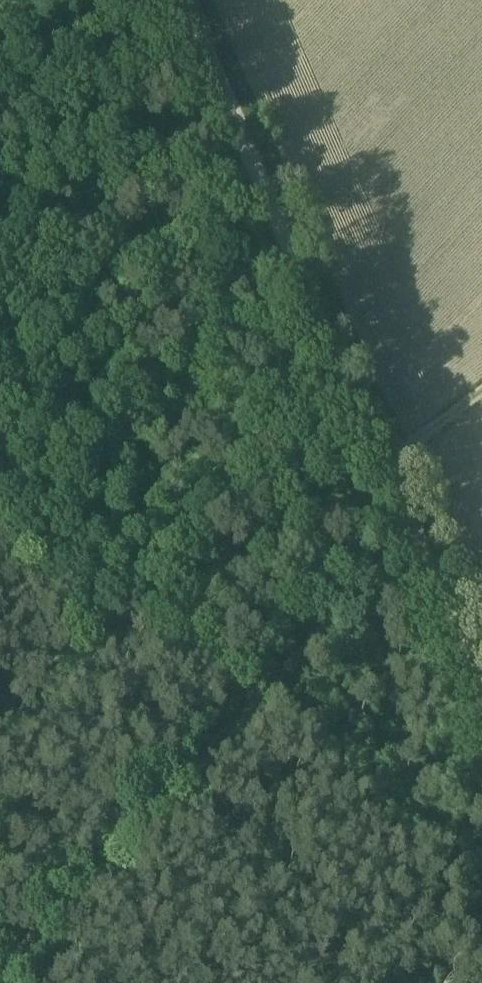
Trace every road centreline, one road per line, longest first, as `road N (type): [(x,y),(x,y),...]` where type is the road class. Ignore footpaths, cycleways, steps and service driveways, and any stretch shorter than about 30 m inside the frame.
road 1 (track): [(0,972),(415,540)]
road 2 (track): [(381,463),(190,0)]
road 3 (track): [(481,698),(415,540)]
road 4 (track): [(381,463),(481,389)]

